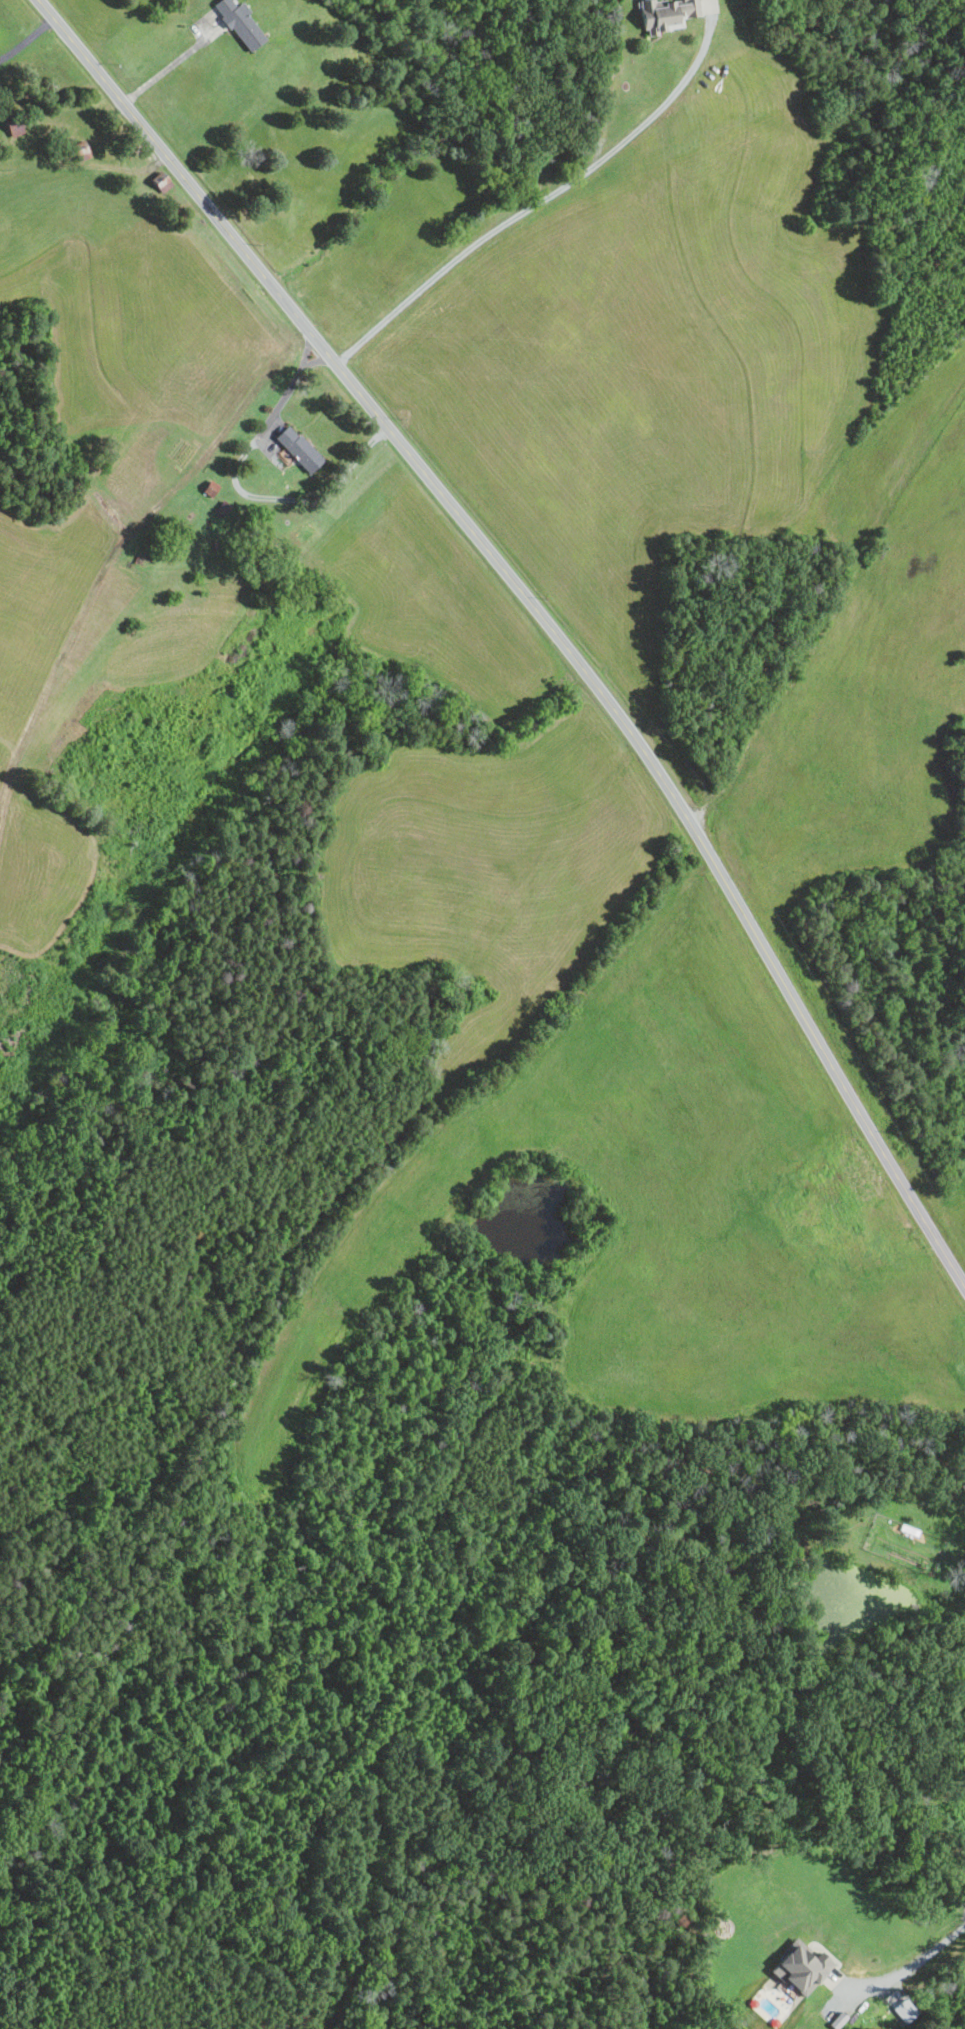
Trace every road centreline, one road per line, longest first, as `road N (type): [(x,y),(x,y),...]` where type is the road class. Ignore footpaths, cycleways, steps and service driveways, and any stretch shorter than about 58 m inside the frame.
road 1 (residential): [(38,0),(615,710),(964,1288)]

